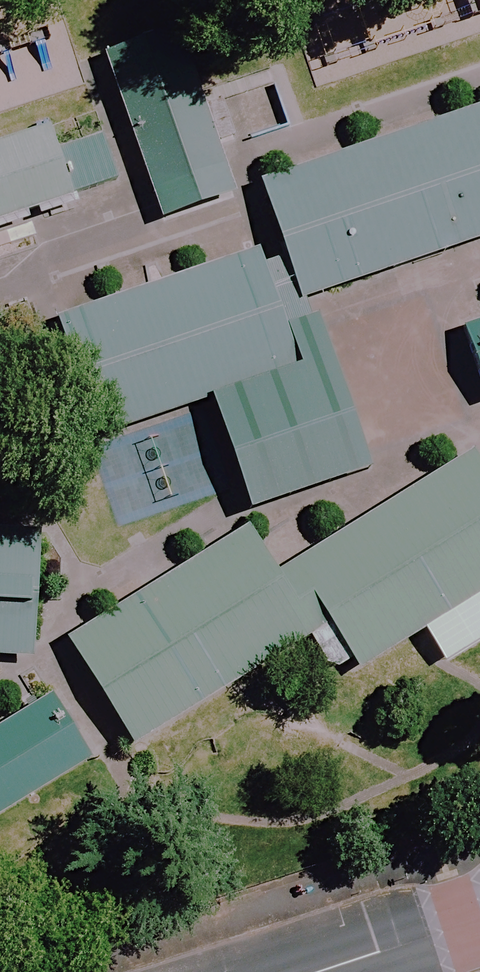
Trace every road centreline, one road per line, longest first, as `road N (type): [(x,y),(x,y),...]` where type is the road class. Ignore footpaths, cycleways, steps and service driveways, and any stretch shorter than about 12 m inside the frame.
road 1 (residential): [(320,971),(479,920)]

